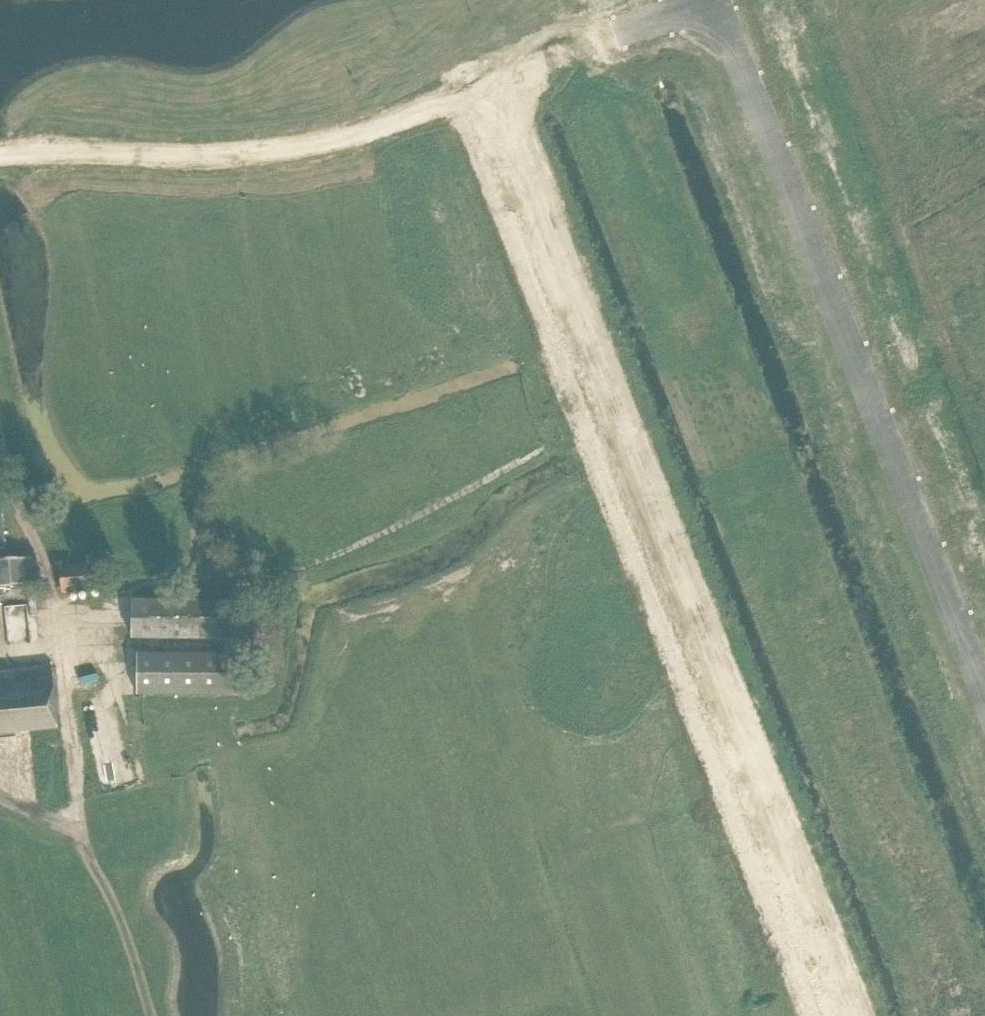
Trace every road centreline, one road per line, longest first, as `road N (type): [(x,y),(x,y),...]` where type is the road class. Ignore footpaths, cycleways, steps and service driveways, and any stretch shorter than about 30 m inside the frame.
road 1 (unclassified): [(488,91),(847,1015)]
road 2 (track): [(0,154),(287,146),(488,91),(615,34)]
road 3 (track): [(151,1015),(119,917),(84,853),(60,660)]

